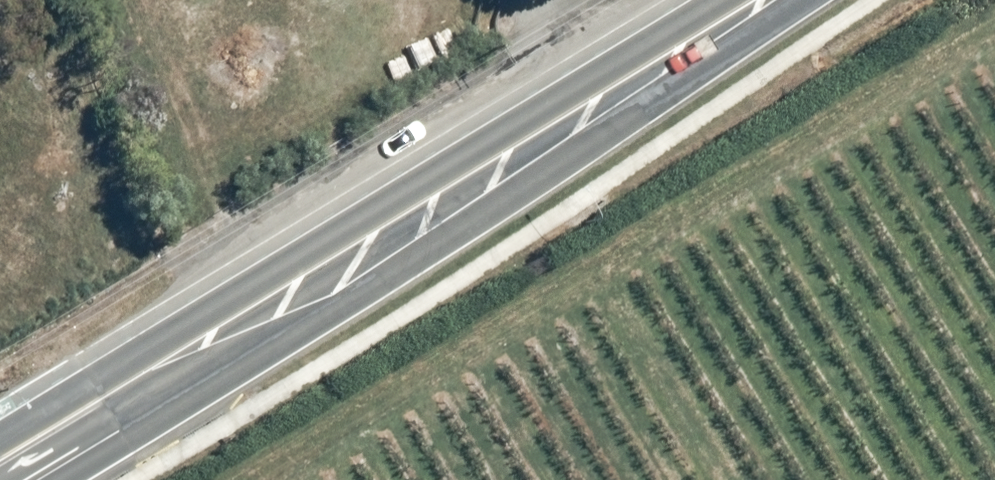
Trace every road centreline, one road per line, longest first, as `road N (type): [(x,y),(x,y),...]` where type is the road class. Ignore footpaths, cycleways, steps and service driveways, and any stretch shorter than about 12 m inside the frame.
road 1 (tertiary): [(813,0),(342,313),(35,479)]
road 2 (tertiary): [(0,439),(715,0)]

